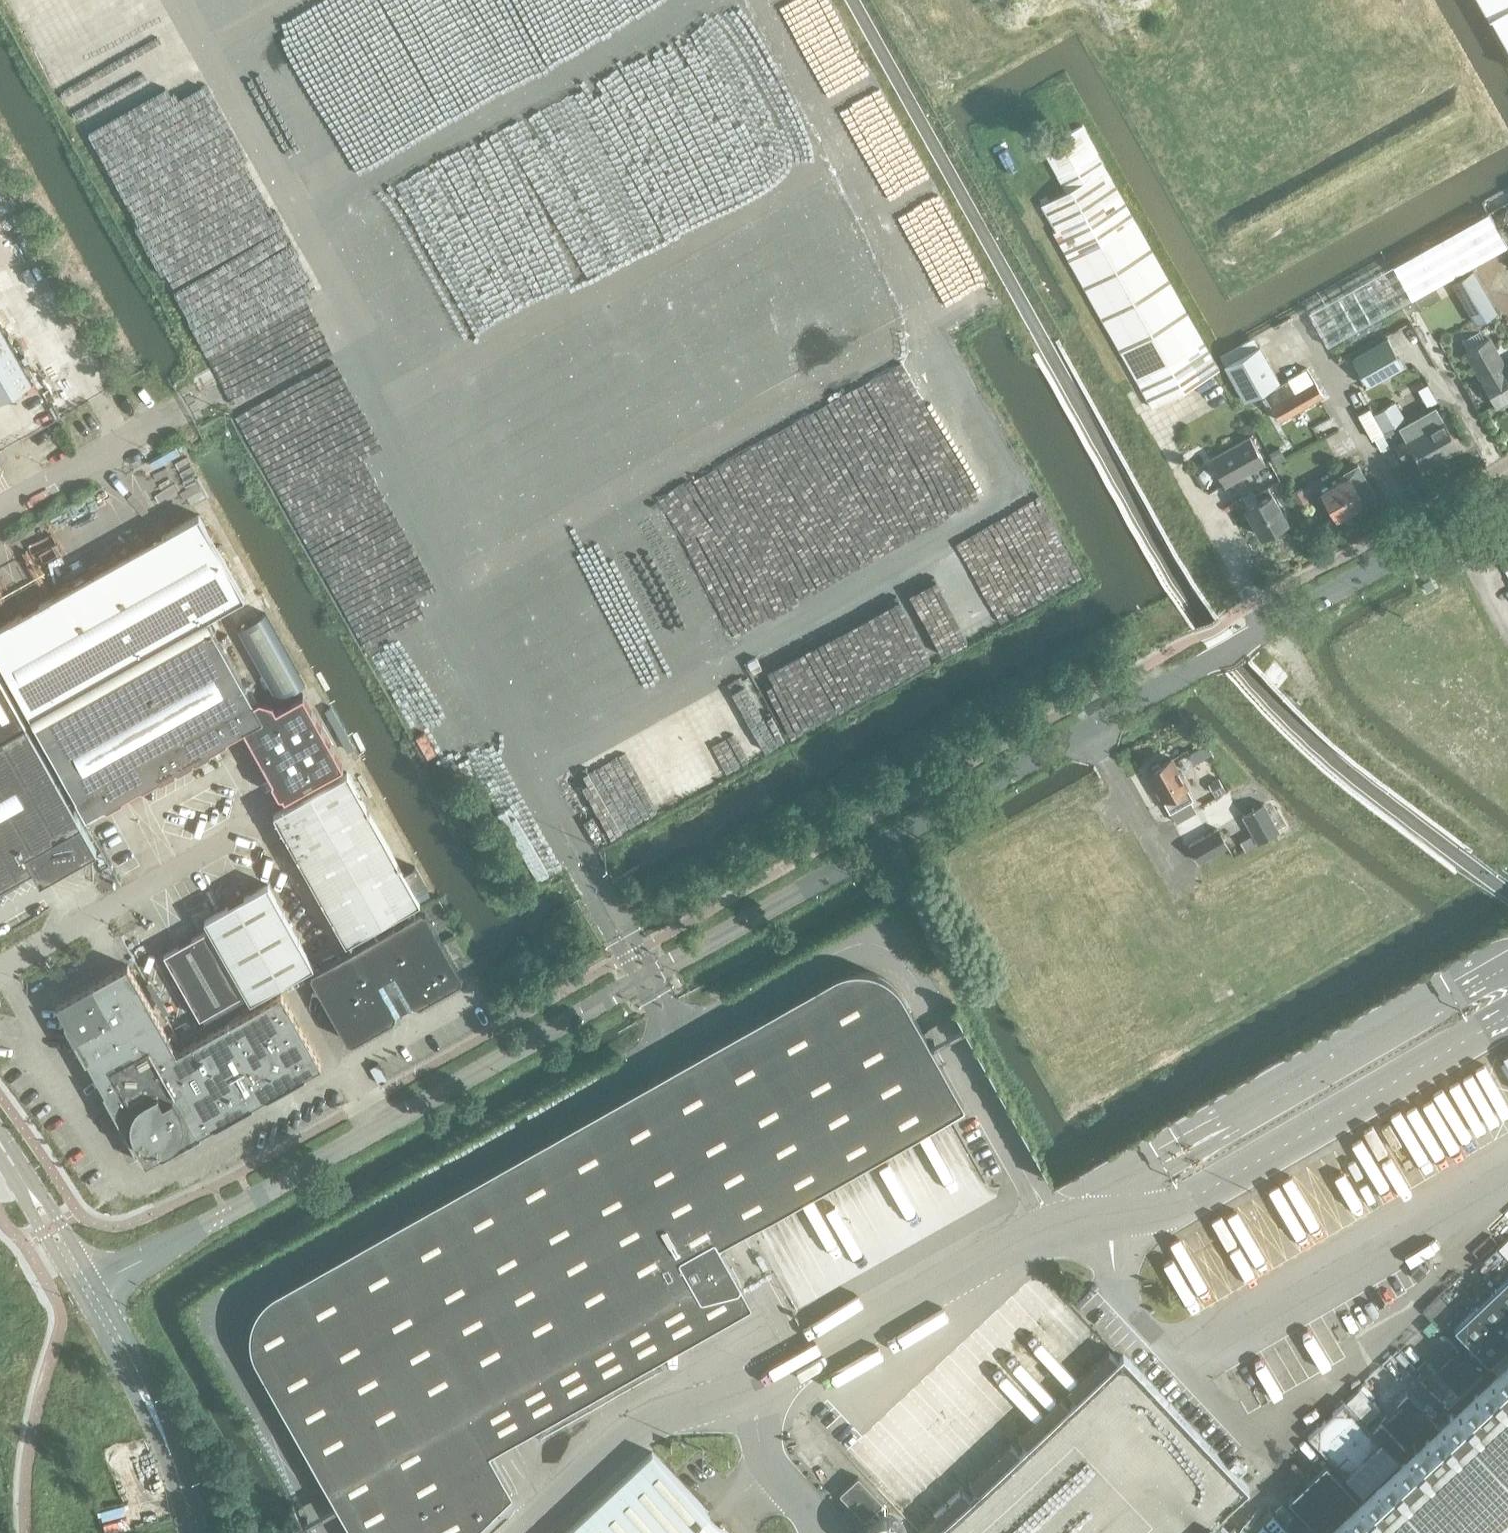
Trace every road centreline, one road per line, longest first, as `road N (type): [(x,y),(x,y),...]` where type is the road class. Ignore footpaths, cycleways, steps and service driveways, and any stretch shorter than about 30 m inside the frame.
road 1 (unclassified): [(99,1284),(607,1007),(1241,643)]
road 2 (residential): [(1241,643),(1507,492)]
road 3 (unclassified): [(0,971),(250,831)]
road 4 (unclassified): [(0,505),(185,405)]
road 5 (tertiary): [(152,1411),(149,1379),(99,1284)]
road 6 (tertiary): [(80,1294),(132,1391),(152,1411)]
road 7 (tertiary): [(194,1532),(152,1411)]
road 8 (tertiary): [(99,1284),(49,1204),(28,1189)]

